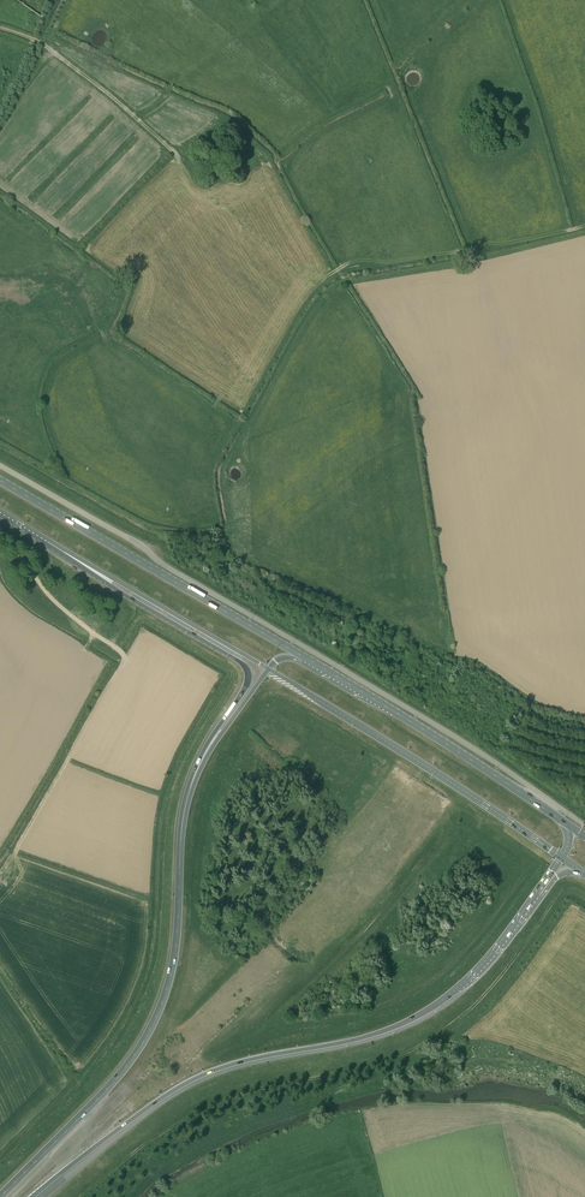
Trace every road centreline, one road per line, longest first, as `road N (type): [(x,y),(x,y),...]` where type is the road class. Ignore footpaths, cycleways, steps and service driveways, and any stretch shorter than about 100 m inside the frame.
road 1 (unclassified): [(584,827),(429,721),(0,465)]
road 2 (motorway): [(31,1196),(198,1076),(370,1035),(420,1015),(475,971),(521,914)]
road 3 (motorway): [(183,817),(175,951),(153,1022),(96,1101),(0,1196)]
road 4 (primary): [(304,657),(0,480)]
road 5 (primary): [(268,669),(561,857)]
road 6 (primary): [(566,823),(304,657)]
road 7 (primary): [(48,542),(240,662),(249,675),(241,695)]
road 8 (primary): [(48,542),(268,669)]
road 9 (track): [(0,28),(50,49),(175,155)]
road 10 (track): [(320,291),(252,241),(175,155)]
road 11 (track): [(127,656),(62,610),(0,544)]
road 12 (motorway): [(241,695),(200,757),(183,817)]
road 13 (motorway): [(246,699),(205,759),(183,817)]

